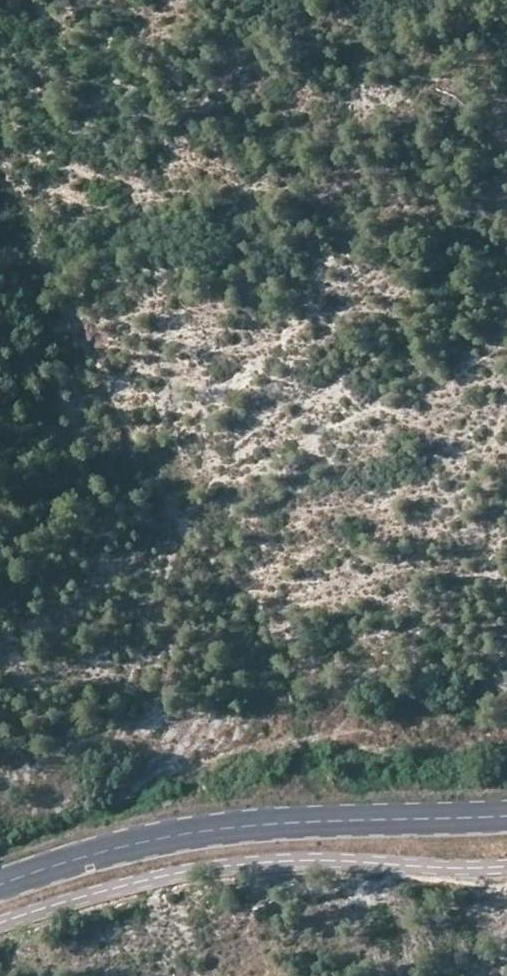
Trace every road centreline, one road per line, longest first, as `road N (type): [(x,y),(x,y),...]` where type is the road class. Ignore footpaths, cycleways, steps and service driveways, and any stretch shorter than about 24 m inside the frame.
road 1 (secondary): [(0,884),(208,831),(506,817)]

